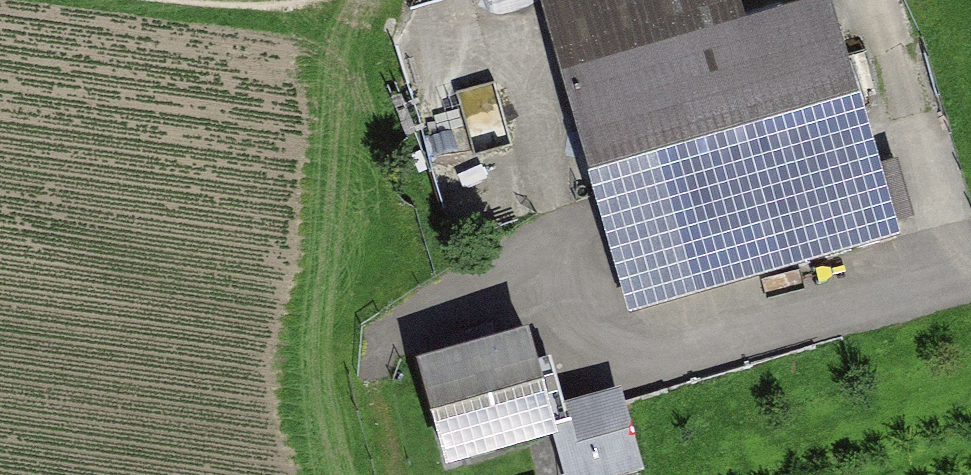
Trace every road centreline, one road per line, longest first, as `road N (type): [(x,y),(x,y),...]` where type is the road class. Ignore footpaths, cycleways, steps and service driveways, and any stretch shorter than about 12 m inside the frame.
road 1 (track): [(533,239),(574,261),(633,337),(664,349),(970,273)]
road 2 (track): [(533,220),(523,252),(429,303),(378,365),(396,474)]
road 3 (track): [(916,0),(902,64),(948,219),(970,261)]
road 4 (track): [(219,0),(332,11),(385,0)]

